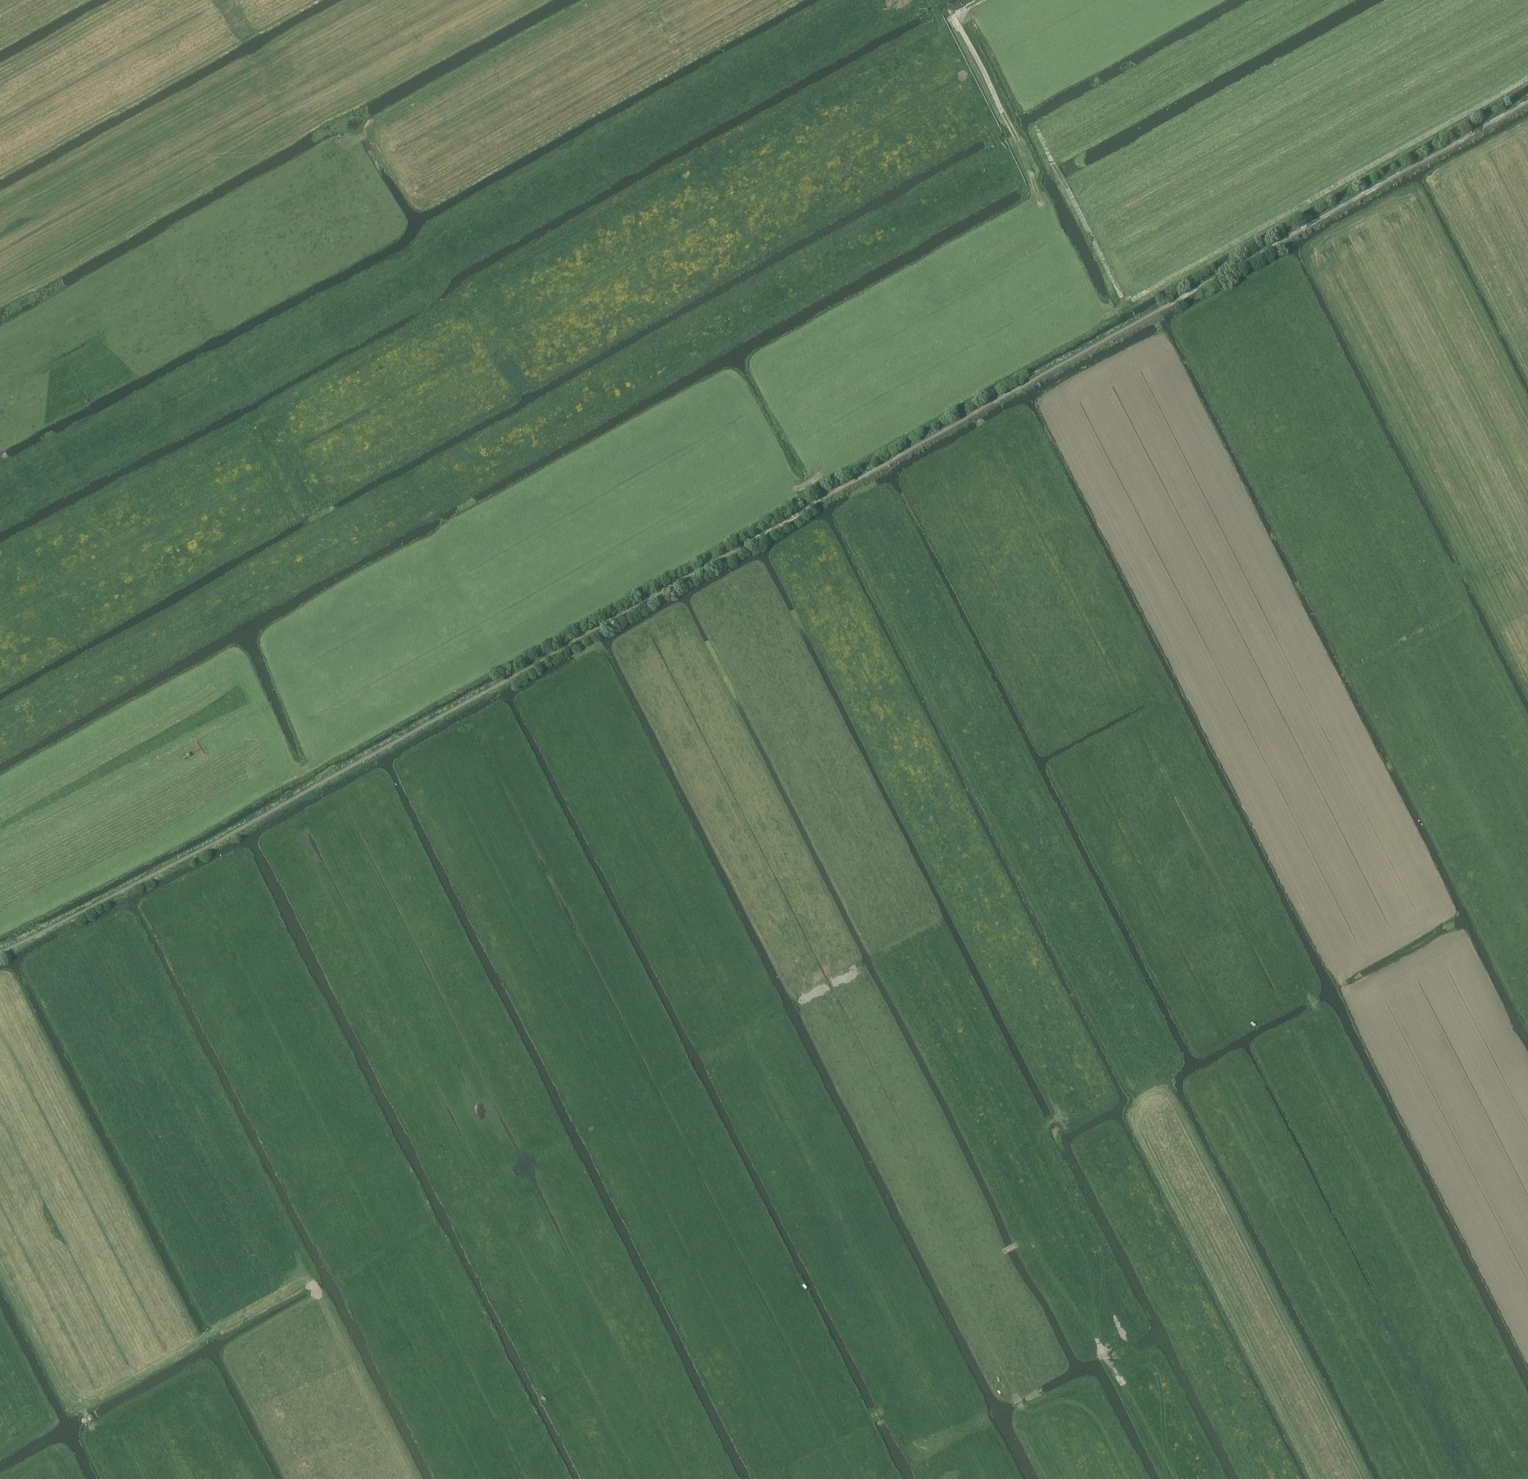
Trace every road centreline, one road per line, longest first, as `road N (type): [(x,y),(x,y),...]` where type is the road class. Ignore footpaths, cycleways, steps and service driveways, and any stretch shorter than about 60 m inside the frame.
road 1 (track): [(1527,77),(1134,300),(1121,298),(1035,128)]
road 2 (track): [(1527,669),(1475,562),(1431,583),(1403,632),(1396,653),(1405,680),(1470,806)]
road 3 (track): [(981,0),(952,16),(1014,136)]

